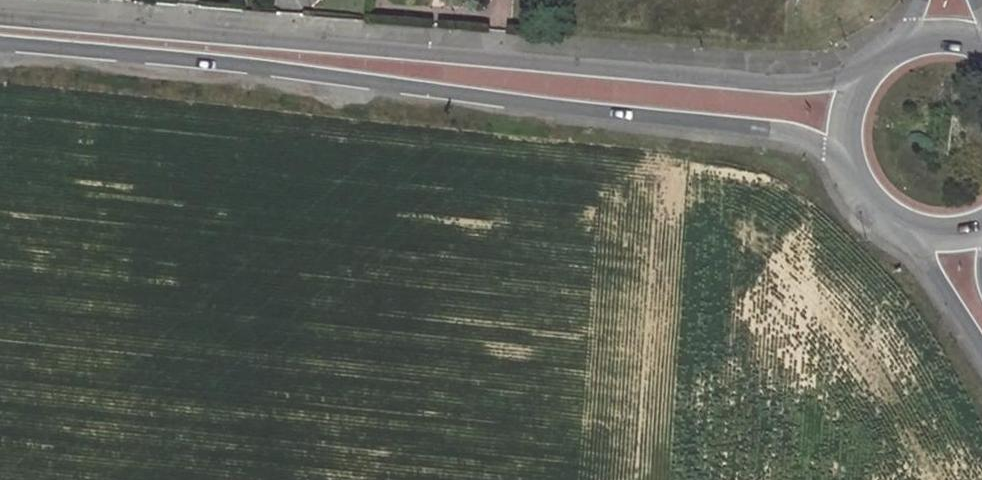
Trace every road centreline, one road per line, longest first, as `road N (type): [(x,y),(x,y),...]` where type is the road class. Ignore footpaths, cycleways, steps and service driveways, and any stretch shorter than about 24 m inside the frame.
road 1 (secondary): [(863,71),(644,70),(0,14)]
road 2 (secondary): [(0,42),(780,134),(845,161)]
road 3 (tertiary): [(903,229),(981,349)]

